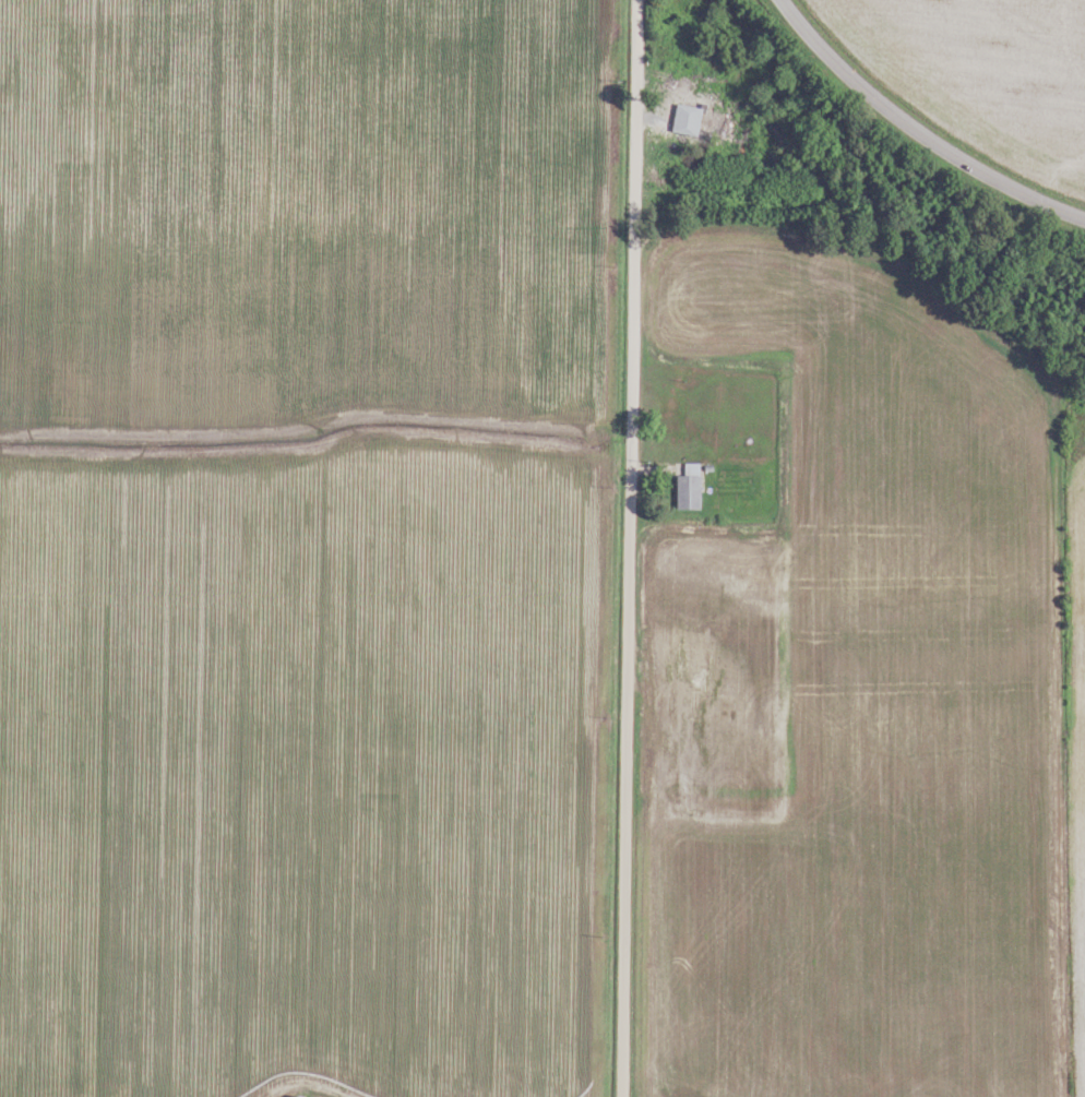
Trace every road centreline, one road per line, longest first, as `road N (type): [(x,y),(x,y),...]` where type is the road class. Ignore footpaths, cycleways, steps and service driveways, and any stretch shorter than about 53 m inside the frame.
road 1 (residential): [(621,1096),(639,0)]
road 2 (tertiary): [(1084,220),(1000,182),(890,112),(781,0)]

